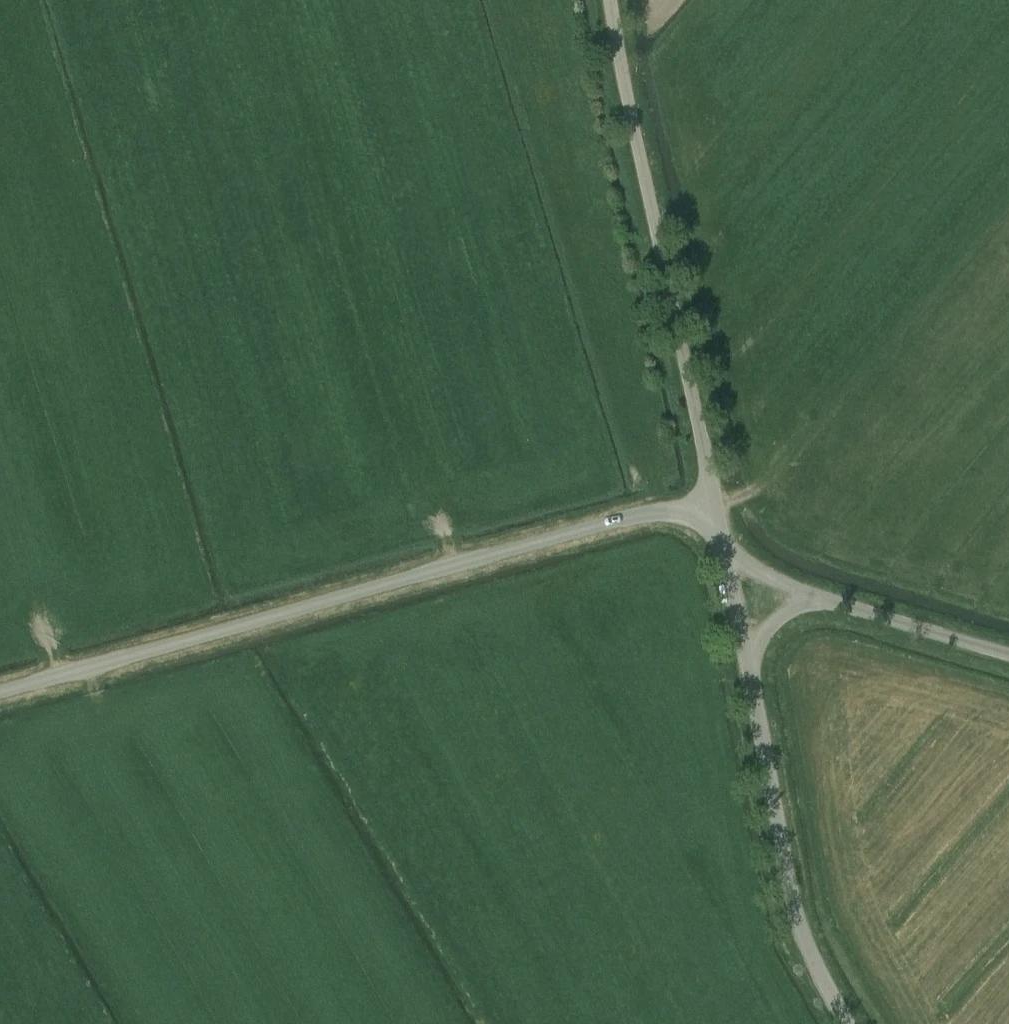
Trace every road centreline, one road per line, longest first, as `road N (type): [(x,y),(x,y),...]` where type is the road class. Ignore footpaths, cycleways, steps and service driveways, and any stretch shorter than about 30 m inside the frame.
road 1 (unclassified): [(0,697),(712,499)]
road 2 (unclassified): [(712,499),(605,0)]
road 3 (unclassified): [(837,1023),(785,899),(747,664)]
road 4 (unclassified): [(825,602),(1008,656)]

